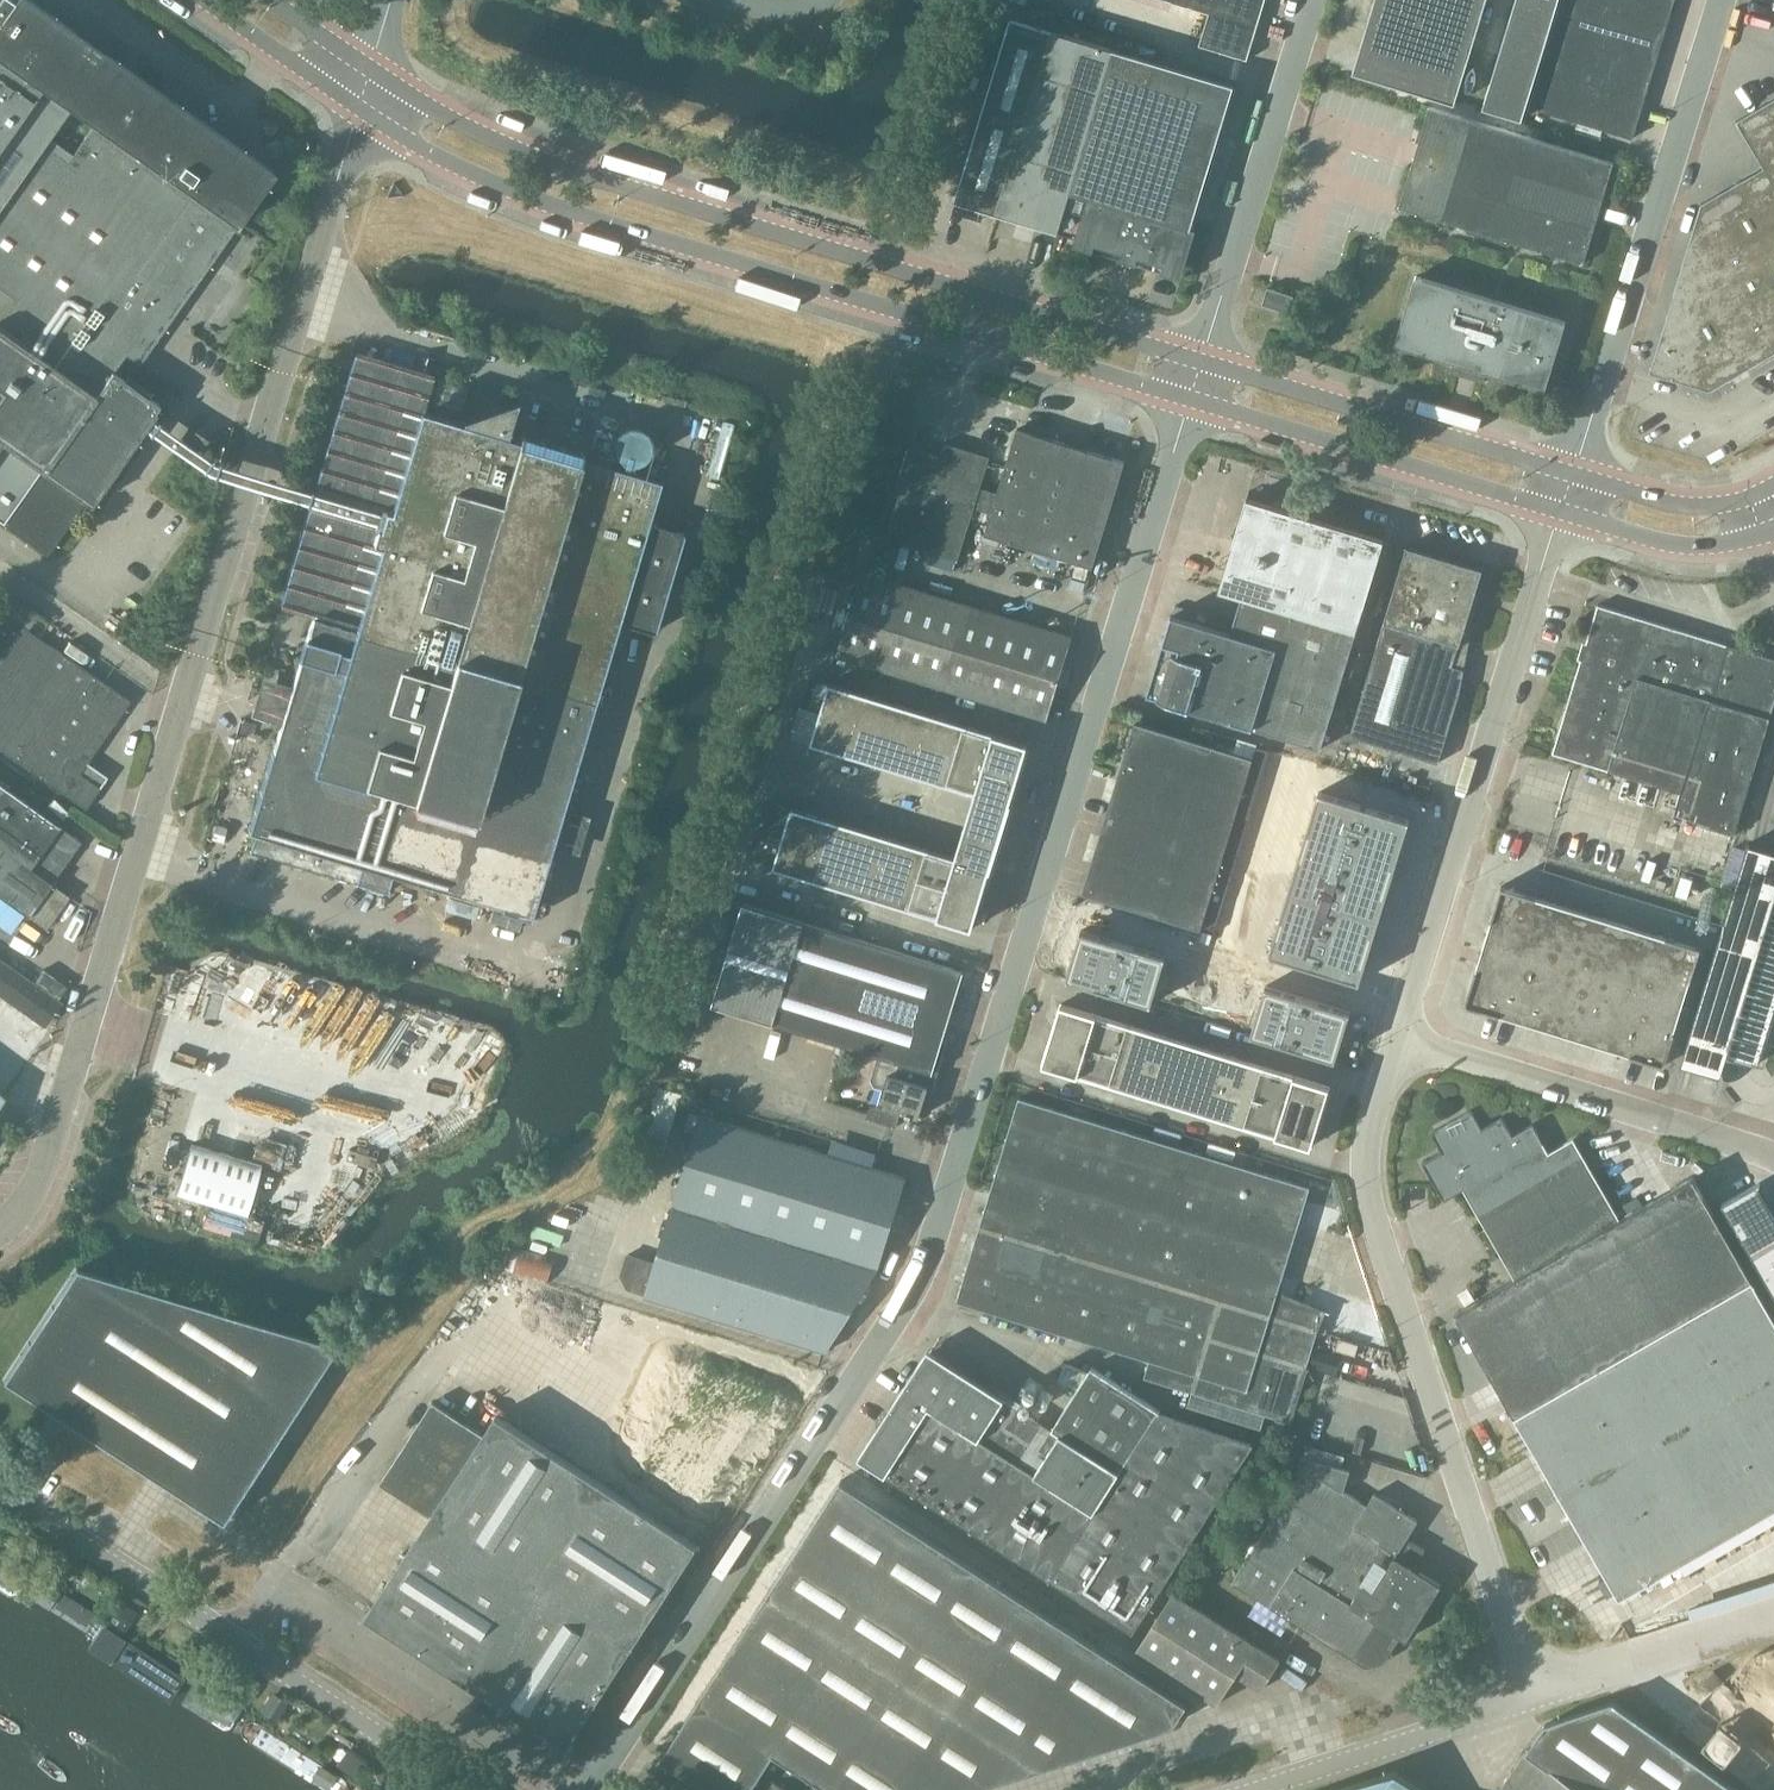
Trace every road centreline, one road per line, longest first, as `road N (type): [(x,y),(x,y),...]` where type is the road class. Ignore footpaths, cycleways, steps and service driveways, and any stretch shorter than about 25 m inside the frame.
road 1 (unclassified): [(595,1789),(914,1284),(1192,399)]
road 2 (unclassified): [(0,1228),(37,1187),(62,1116),(361,109)]
road 3 (unclassified): [(1250,1789),(1539,1694),(1369,1199),(1369,1137),(1399,1035)]
road 4 (tertiary): [(1203,362),(537,158),(372,71)]
road 5 (tertiary): [(361,109),(519,192),(1192,399)]
road 6 (unclassified): [(481,1789),(206,1623),(0,1486)]
road 7 (unclassified): [(1399,1035),(1563,510)]
road 8 (unclassified): [(1574,474),(1721,0)]
road 9 (tertiary): [(1574,474),(1203,362)]
road 10 (tertiary): [(1192,399),(1563,510)]
road 11 (unclassified): [(1203,362),(1314,0)]
road 12 (unclassified): [(1742,1144),(1399,1035)]
road 13 (tertiary): [(206,0),(361,109)]
road 14 (tertiary): [(1563,510),(1689,544),(1744,540)]
road 15 (tertiary): [(1731,504),(1680,505),(1574,474)]
road 16 (tertiary): [(372,71),(272,0)]

